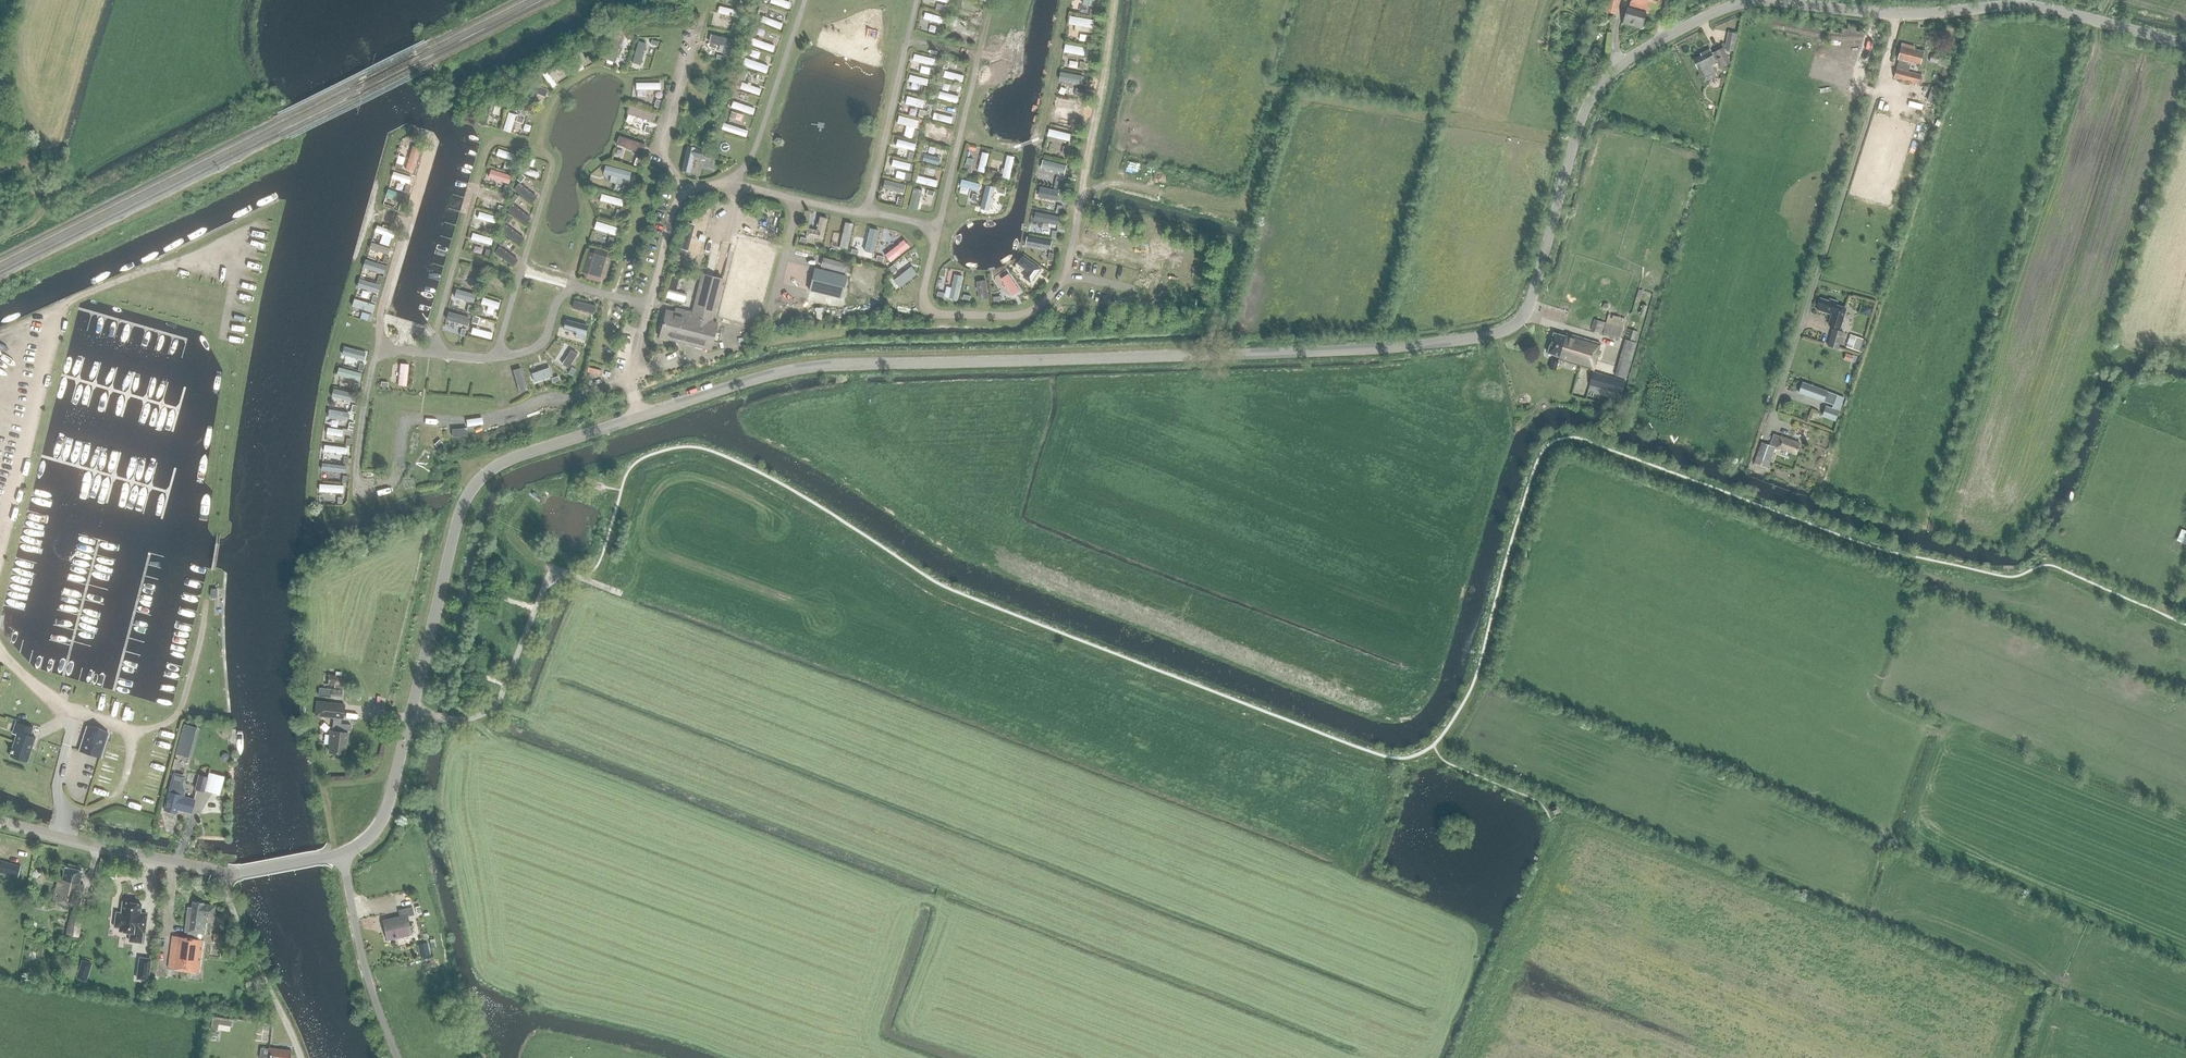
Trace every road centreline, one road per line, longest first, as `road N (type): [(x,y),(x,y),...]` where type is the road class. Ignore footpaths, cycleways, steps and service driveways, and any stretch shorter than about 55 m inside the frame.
road 1 (tertiary): [(1895,14),(1741,3),(1622,64),(1595,92),(1579,126),(1528,309),(1493,334),(1343,351),(812,367),(503,462),(481,478),(461,509),(411,713)]
road 2 (unclassified): [(1774,409),(1895,14)]
road 3 (tertiary): [(2185,45),(2033,6),(1895,14)]
road 4 (track): [(0,239),(36,221),(45,206),(45,185),(5,74),(26,0)]
road 5 (track): [(411,713),(458,719),(487,711),(503,691),(552,568),(582,579)]
road 6 (tertiary): [(0,821),(227,873)]
road 7 (unclassified): [(398,1057),(366,973),(341,854)]
road 8 (unclassified): [(300,1057),(238,926),(227,873)]
road 9 (tertiary): [(341,854),(380,824),(411,713)]

